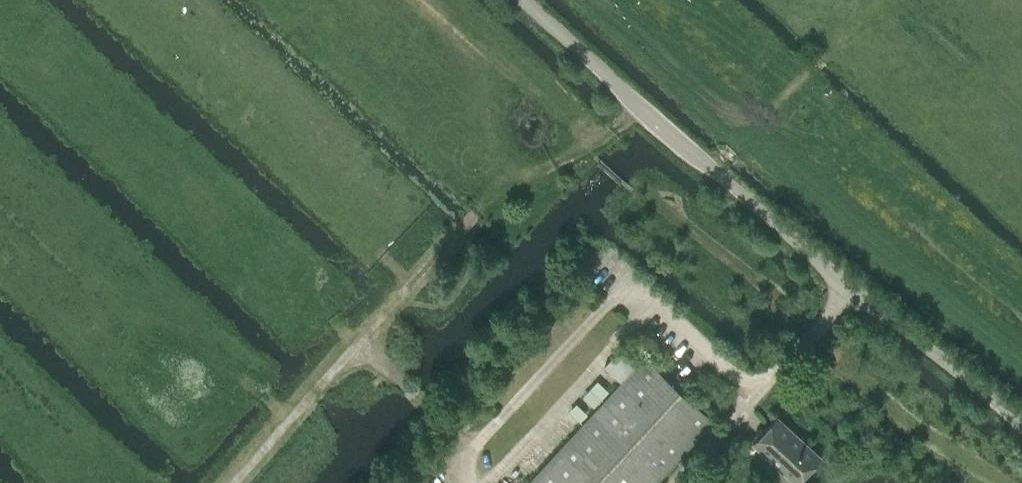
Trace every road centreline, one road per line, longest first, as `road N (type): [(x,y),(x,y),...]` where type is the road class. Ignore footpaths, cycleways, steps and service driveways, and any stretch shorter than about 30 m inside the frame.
road 1 (tertiary): [(1021,430),(698,162),(520,0)]
road 2 (track): [(362,345),(505,189),(616,131),(639,108)]
road 3 (track): [(232,482),(362,345),(475,450)]
road 4 (track): [(876,0),(712,167)]

